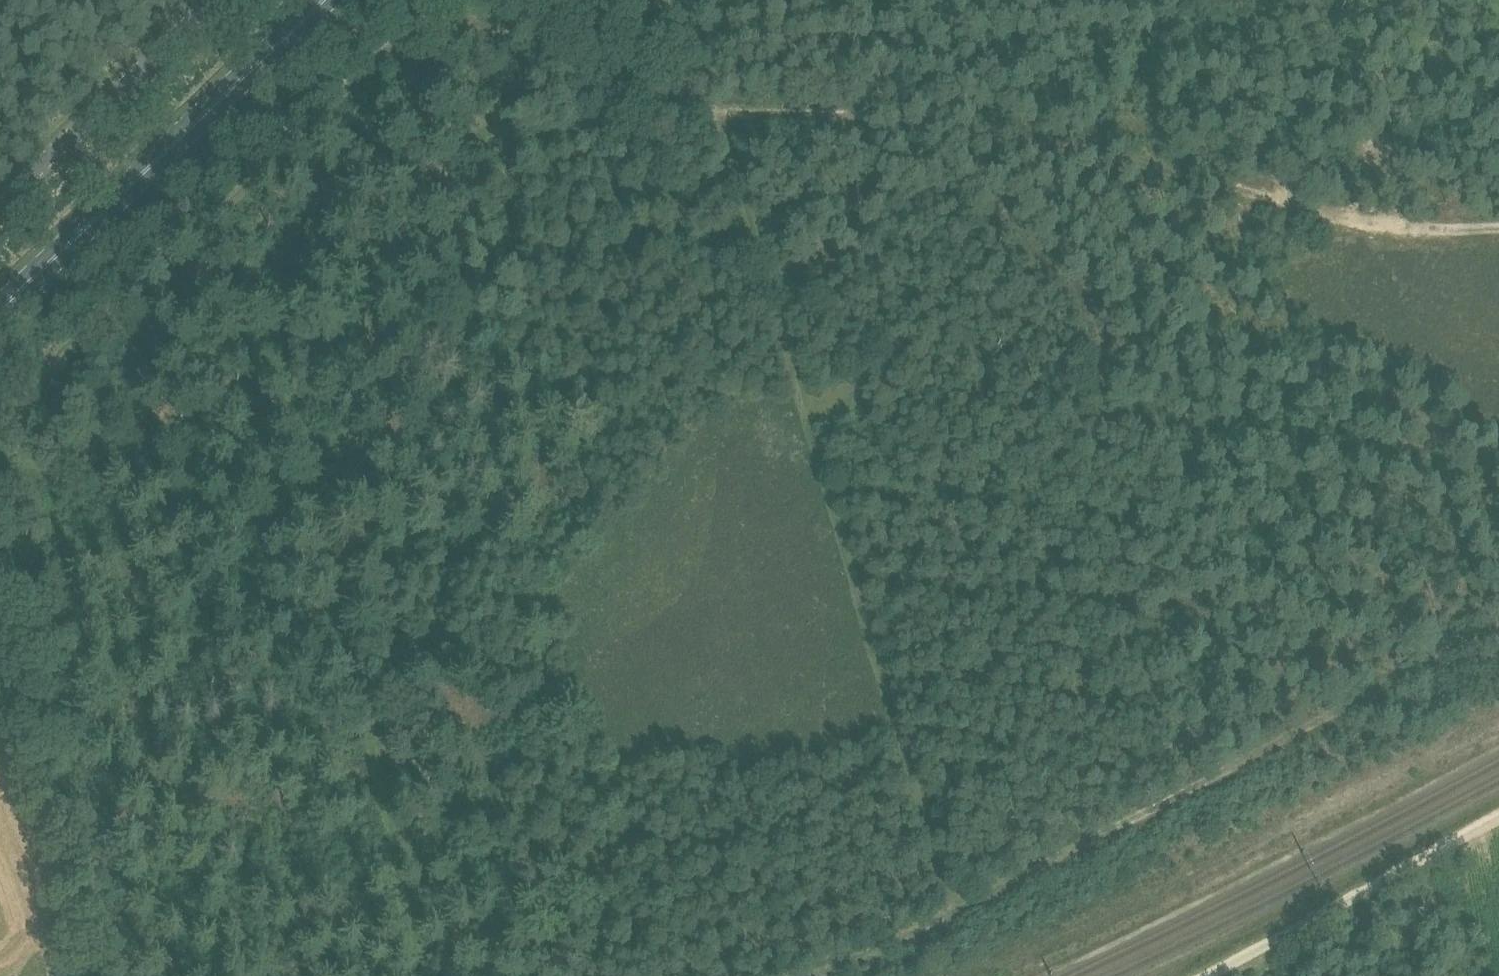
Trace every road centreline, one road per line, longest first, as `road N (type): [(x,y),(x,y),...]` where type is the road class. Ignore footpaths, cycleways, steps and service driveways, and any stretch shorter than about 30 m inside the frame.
road 1 (primary): [(0,315),(330,0)]
road 2 (track): [(1205,975),(1498,820)]
road 3 (unclassified): [(0,206),(216,0)]

